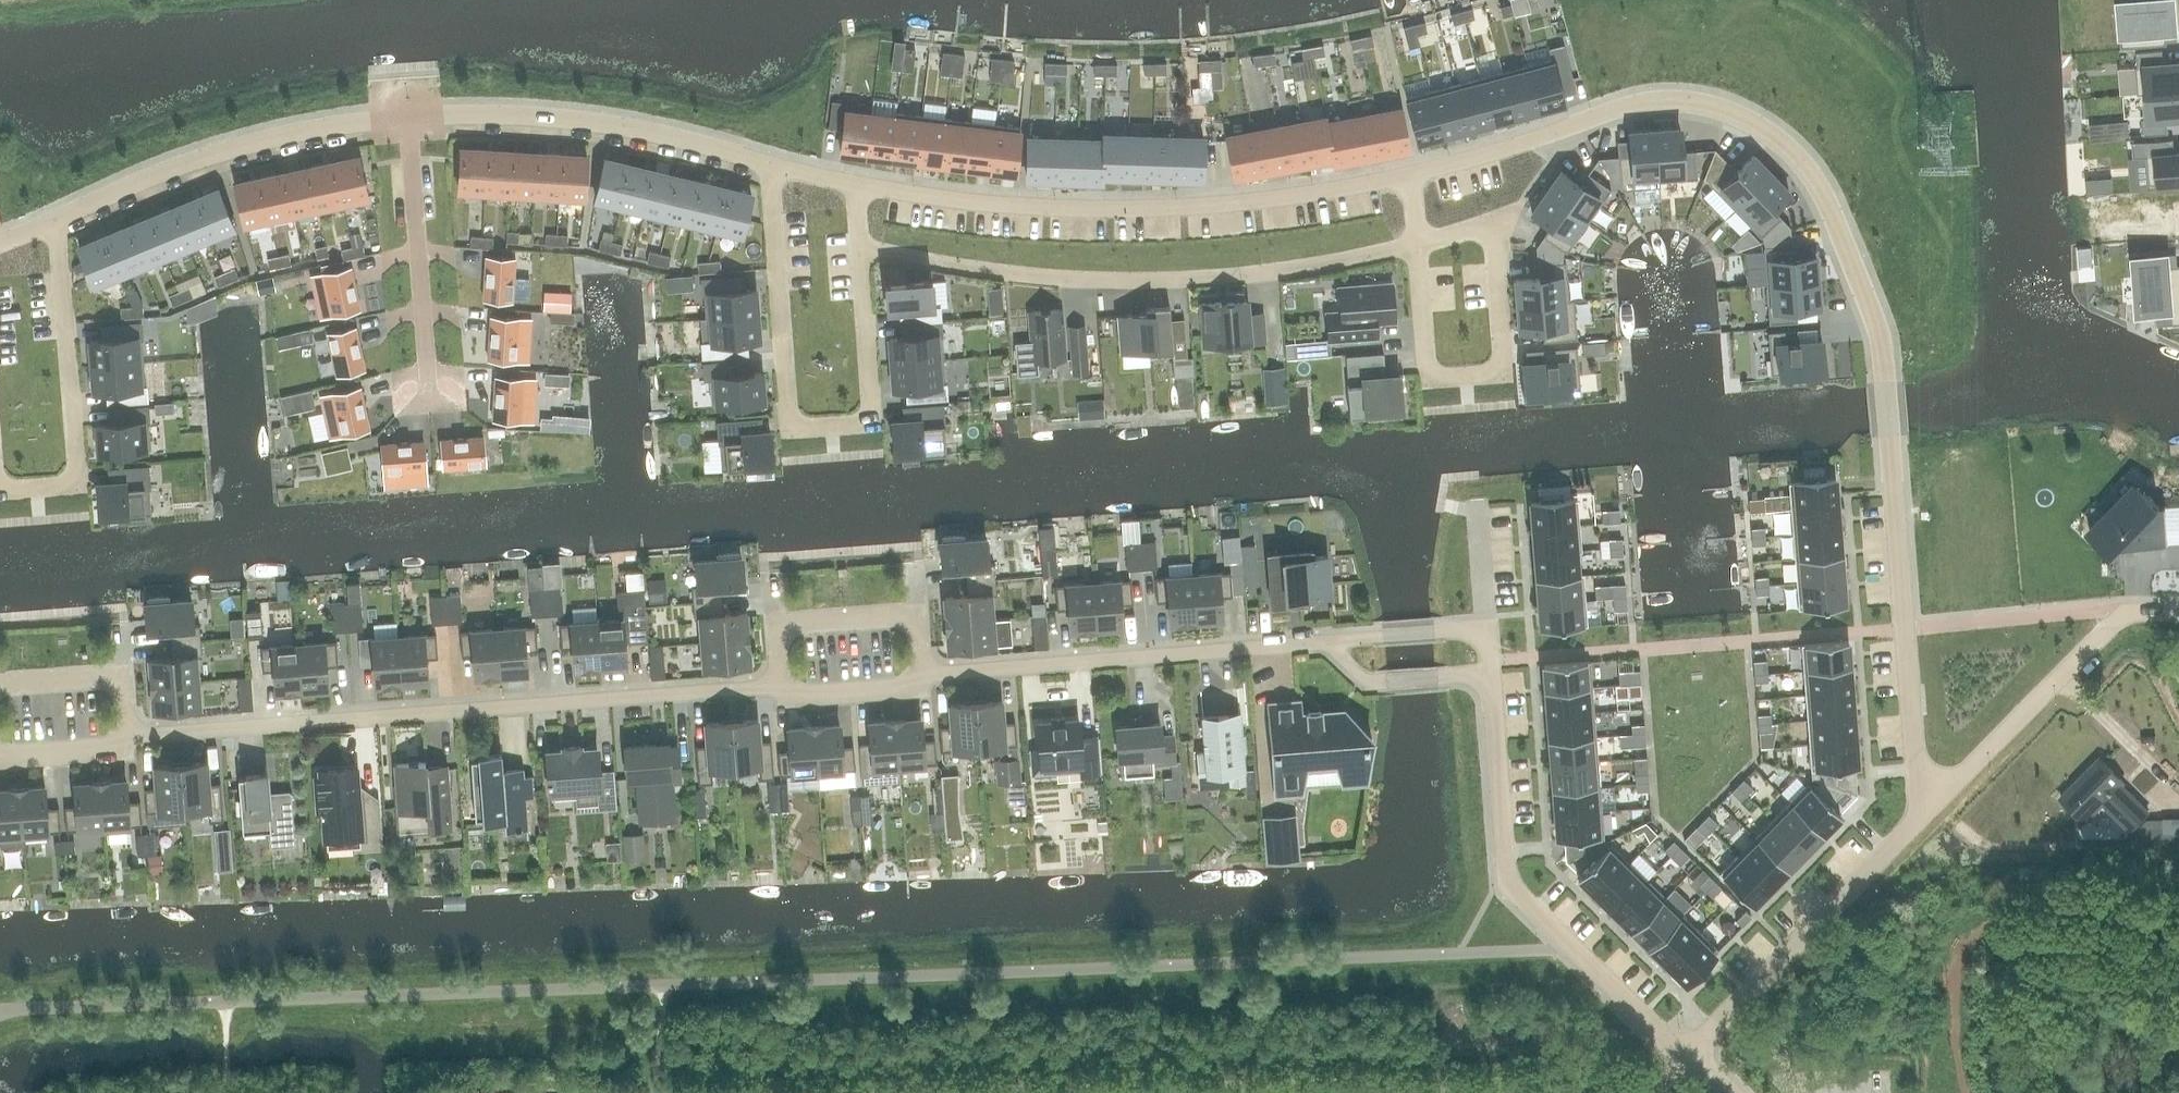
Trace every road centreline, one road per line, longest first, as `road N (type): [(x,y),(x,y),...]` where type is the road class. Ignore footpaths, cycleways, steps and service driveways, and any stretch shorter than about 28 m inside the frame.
road 1 (residential): [(1407,176),(1638,103),(1680,99),(1730,110),(1794,150),(1811,170),(1875,320),(1887,375),(1920,819)]
road 2 (residential): [(781,687),(130,736)]
road 3 (residential): [(1419,244),(1235,276),(1117,279),(990,272),(863,247)]
road 4 (residential): [(858,183),(1088,208),(1202,205),(1407,176)]
road 5 (residential): [(863,247),(873,422),(791,426),(770,161)]
road 6 (residential): [(1324,641),(921,675)]
road 7 (residential): [(57,222),(278,137),(420,120)]
road 8 (residential): [(1419,244),(1428,378),(1504,373),(1500,223)]
road 9 (residential): [(1149,1092),(1490,1086),(1502,1092)]
road 10 (residential): [(420,120),(503,116),(617,127),(770,161)]
road 11 (unclassified): [(1920,819),(2130,608),(2178,608)]
road 12 (residential): [(57,222),(79,486),(0,491)]
road 13 (unclassified): [(1691,1053),(1920,819)]
road 14 (residential): [(1571,947),(1510,863),(1491,674)]
road 15 (residential): [(420,120),(437,403)]
road 16 (residential): [(781,687),(777,628),(917,617),(921,675)]
road 17 (residential): [(1324,641),(1368,682),(1491,674)]
road 18 (residential): [(0,687),(123,678),(130,736)]
road 19 (residential): [(1486,627),(1324,641)]
road 20 (unclassified): [(1691,1053),(1571,947)]
road 21 (residential): [(921,675),(898,689),(801,697),(781,687)]
road 22 (residential): [(130,736),(108,754),(13,761),(0,754)]
road 23 (residential): [(1486,627),(1476,501)]

